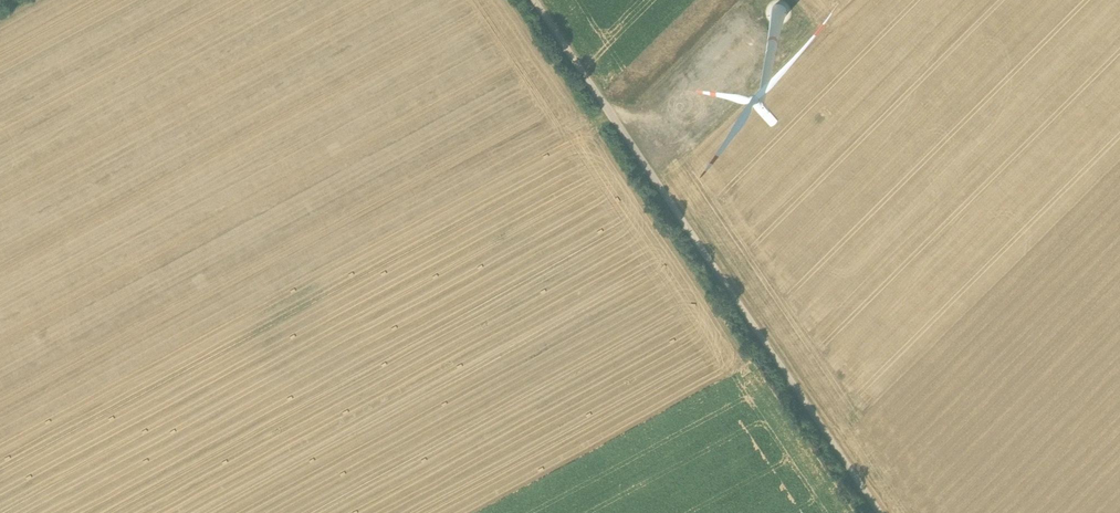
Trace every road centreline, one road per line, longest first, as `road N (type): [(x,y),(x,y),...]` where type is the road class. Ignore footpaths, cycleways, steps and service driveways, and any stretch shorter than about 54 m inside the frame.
road 1 (track): [(536,0),(877,512)]

